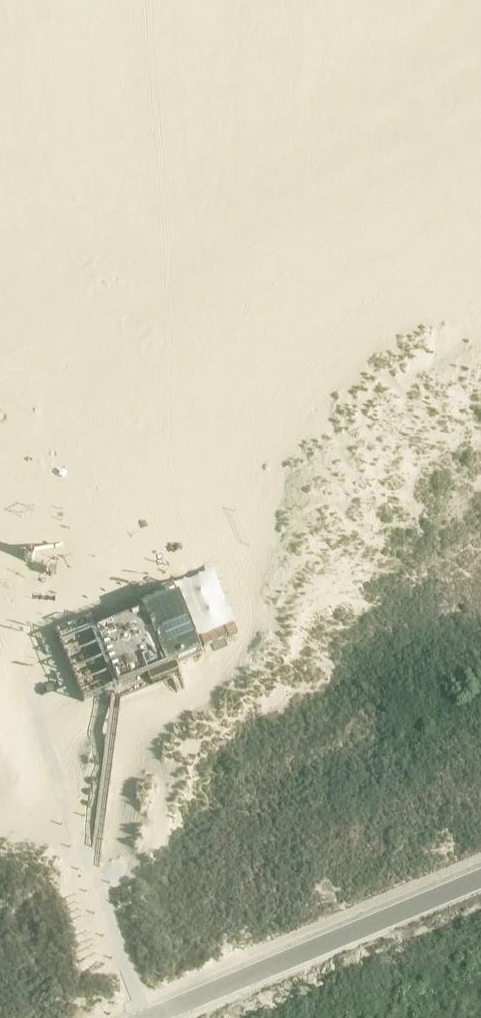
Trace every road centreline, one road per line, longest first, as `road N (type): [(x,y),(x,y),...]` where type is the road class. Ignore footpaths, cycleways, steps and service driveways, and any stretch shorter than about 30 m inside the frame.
road 1 (unclassified): [(151,1017),(480,879)]

